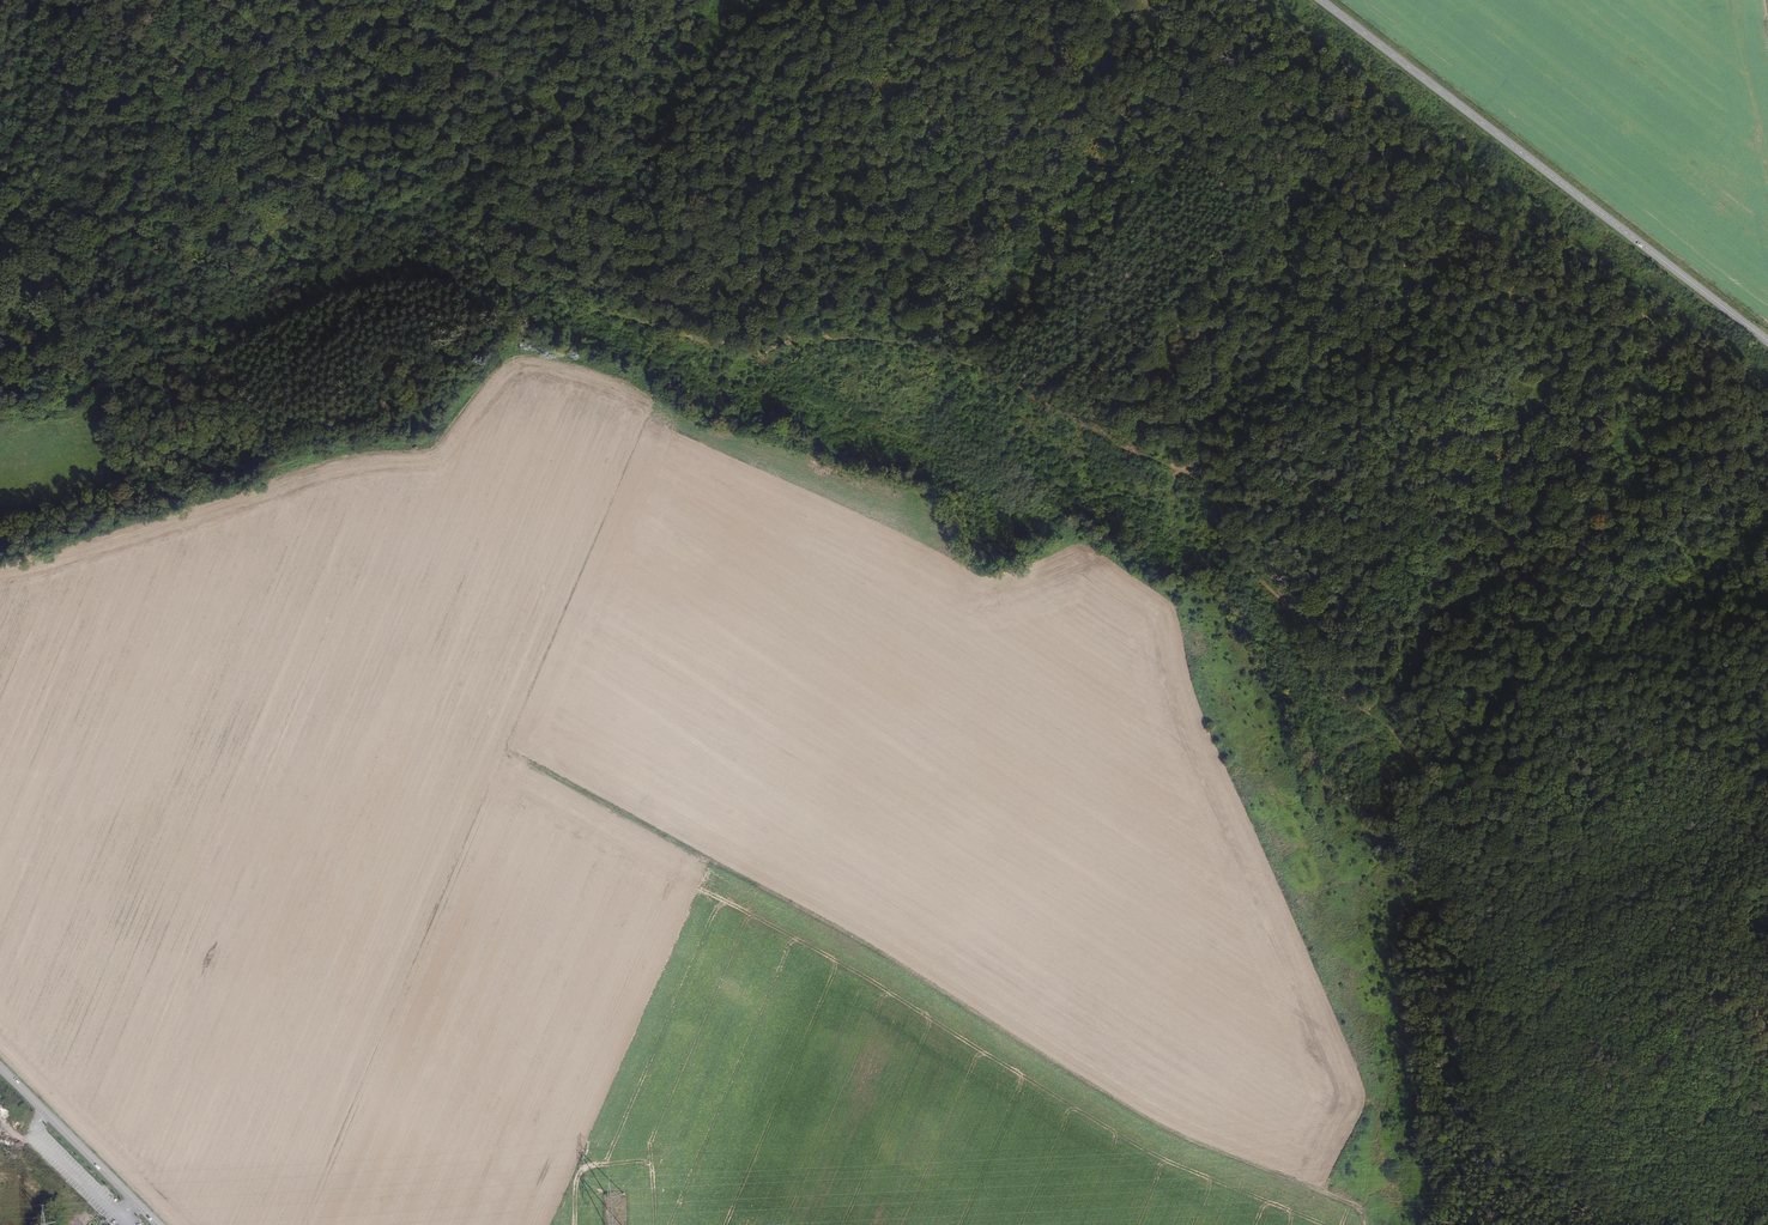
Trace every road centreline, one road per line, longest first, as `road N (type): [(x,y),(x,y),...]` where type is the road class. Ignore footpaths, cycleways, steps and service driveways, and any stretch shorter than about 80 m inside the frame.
road 1 (residential): [(1360,1224),(1347,1205),(1165,1124),(1019,1045),(851,930),(516,757)]
road 2 (track): [(735,0),(723,44),(665,120),(615,120),(499,93),(486,101),(473,125),(476,163),(452,210),(515,303),(533,306)]
road 3 (secondary): [(1322,0),(1767,343)]
road 4 (secondary): [(159,1224),(0,1068)]

